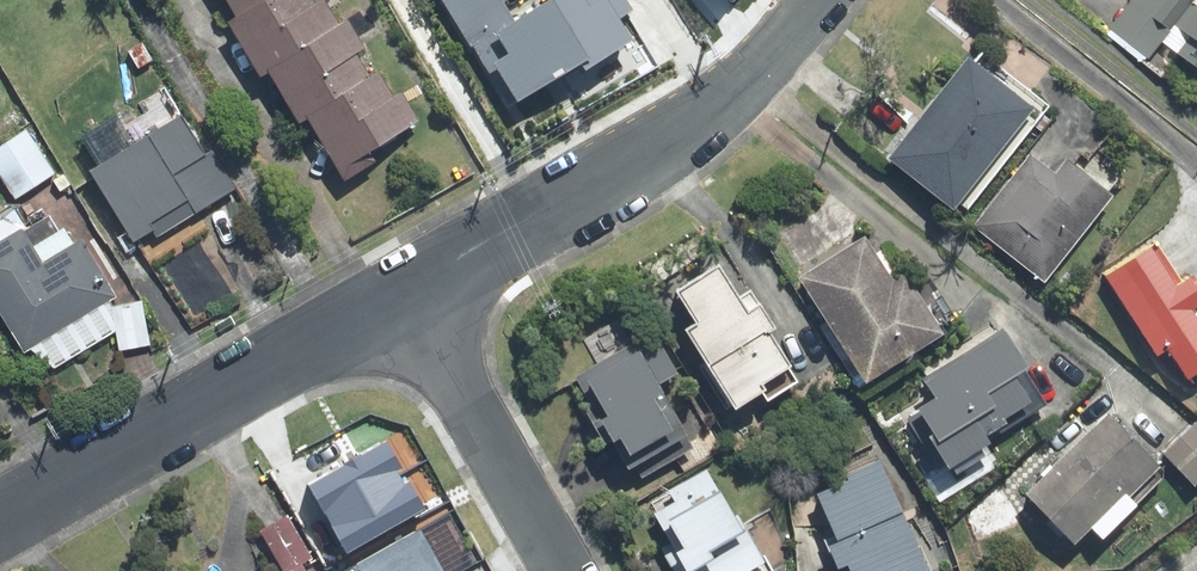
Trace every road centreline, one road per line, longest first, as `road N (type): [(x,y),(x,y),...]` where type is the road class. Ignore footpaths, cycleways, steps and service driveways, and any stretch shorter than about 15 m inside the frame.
road 1 (residential): [(409,284),(717,107),(804,0)]
road 2 (residential): [(0,519),(409,284)]
road 3 (residential): [(570,570),(409,284)]

